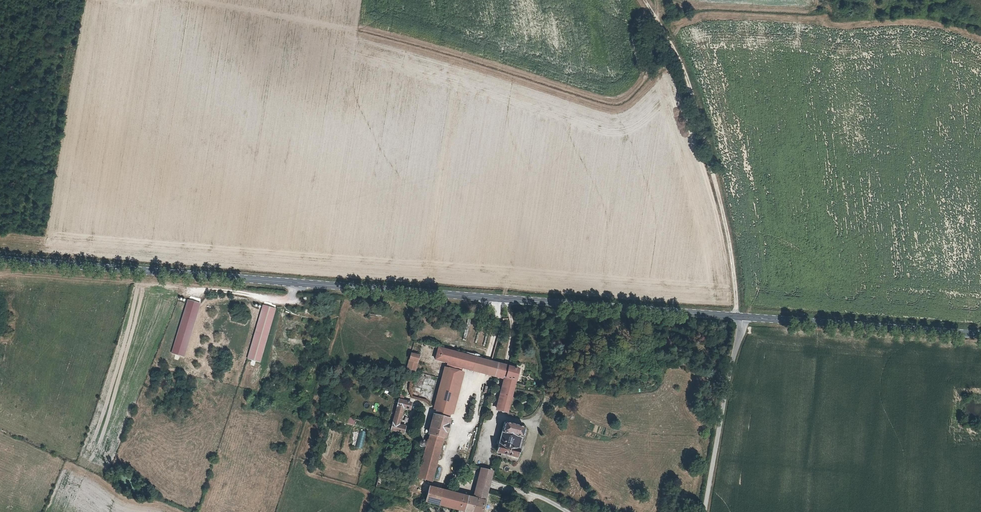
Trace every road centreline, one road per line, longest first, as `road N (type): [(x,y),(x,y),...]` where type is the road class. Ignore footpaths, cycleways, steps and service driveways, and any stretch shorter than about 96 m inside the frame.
road 1 (secondary): [(0,262),(980,336)]
road 2 (track): [(642,0),(685,75),(725,228),(736,318)]
road 3 (track): [(704,511),(736,318)]

